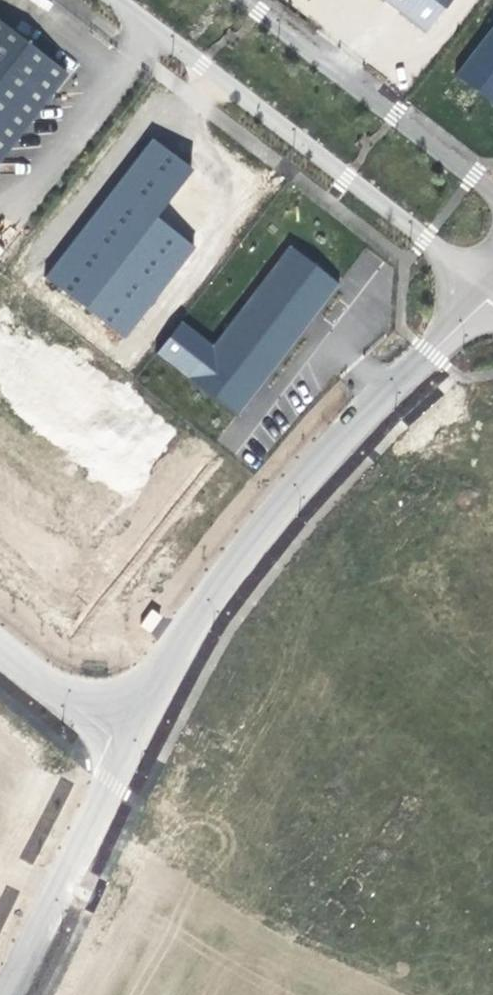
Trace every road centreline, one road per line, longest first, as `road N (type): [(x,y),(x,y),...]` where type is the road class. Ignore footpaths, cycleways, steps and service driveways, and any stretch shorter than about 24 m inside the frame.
road 1 (unclassified): [(125,738),(178,641),(280,512),(492,290)]
road 2 (unclassified): [(119,0),(492,289)]
road 3 (unclassified): [(492,195),(244,0)]
road 4 (unclassified): [(0,994),(125,738)]
road 5 (unclassified): [(125,738),(0,643)]

